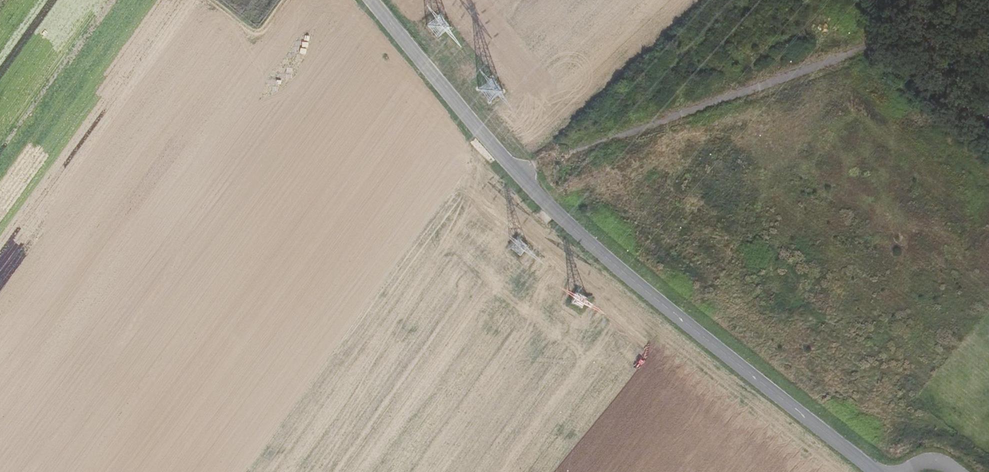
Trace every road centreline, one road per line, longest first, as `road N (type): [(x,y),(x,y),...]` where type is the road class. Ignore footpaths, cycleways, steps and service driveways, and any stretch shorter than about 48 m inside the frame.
road 1 (unclassified): [(374,0),(550,204),(879,471)]

